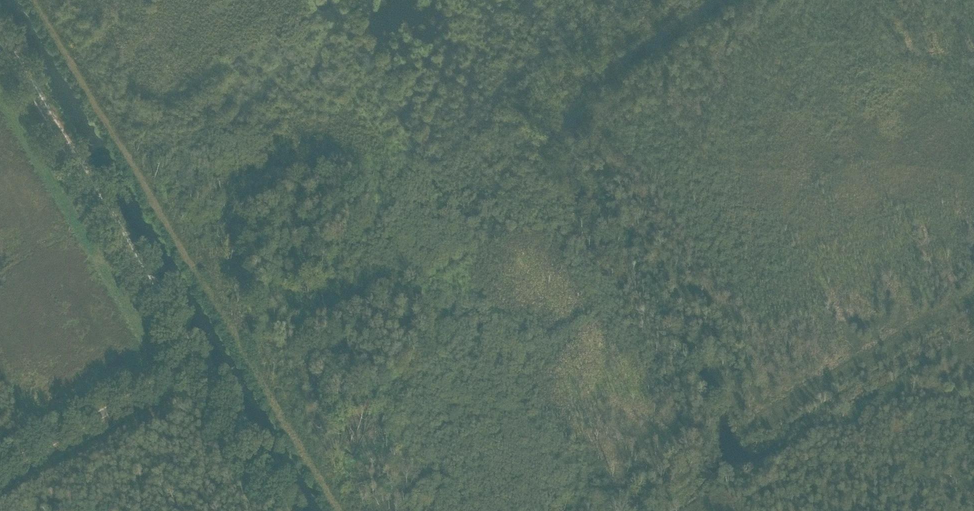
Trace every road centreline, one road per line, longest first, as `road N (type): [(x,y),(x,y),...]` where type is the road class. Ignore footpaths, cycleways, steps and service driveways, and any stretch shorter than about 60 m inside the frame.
road 1 (tertiary): [(0,470),(188,361),(179,334),(0,33)]

